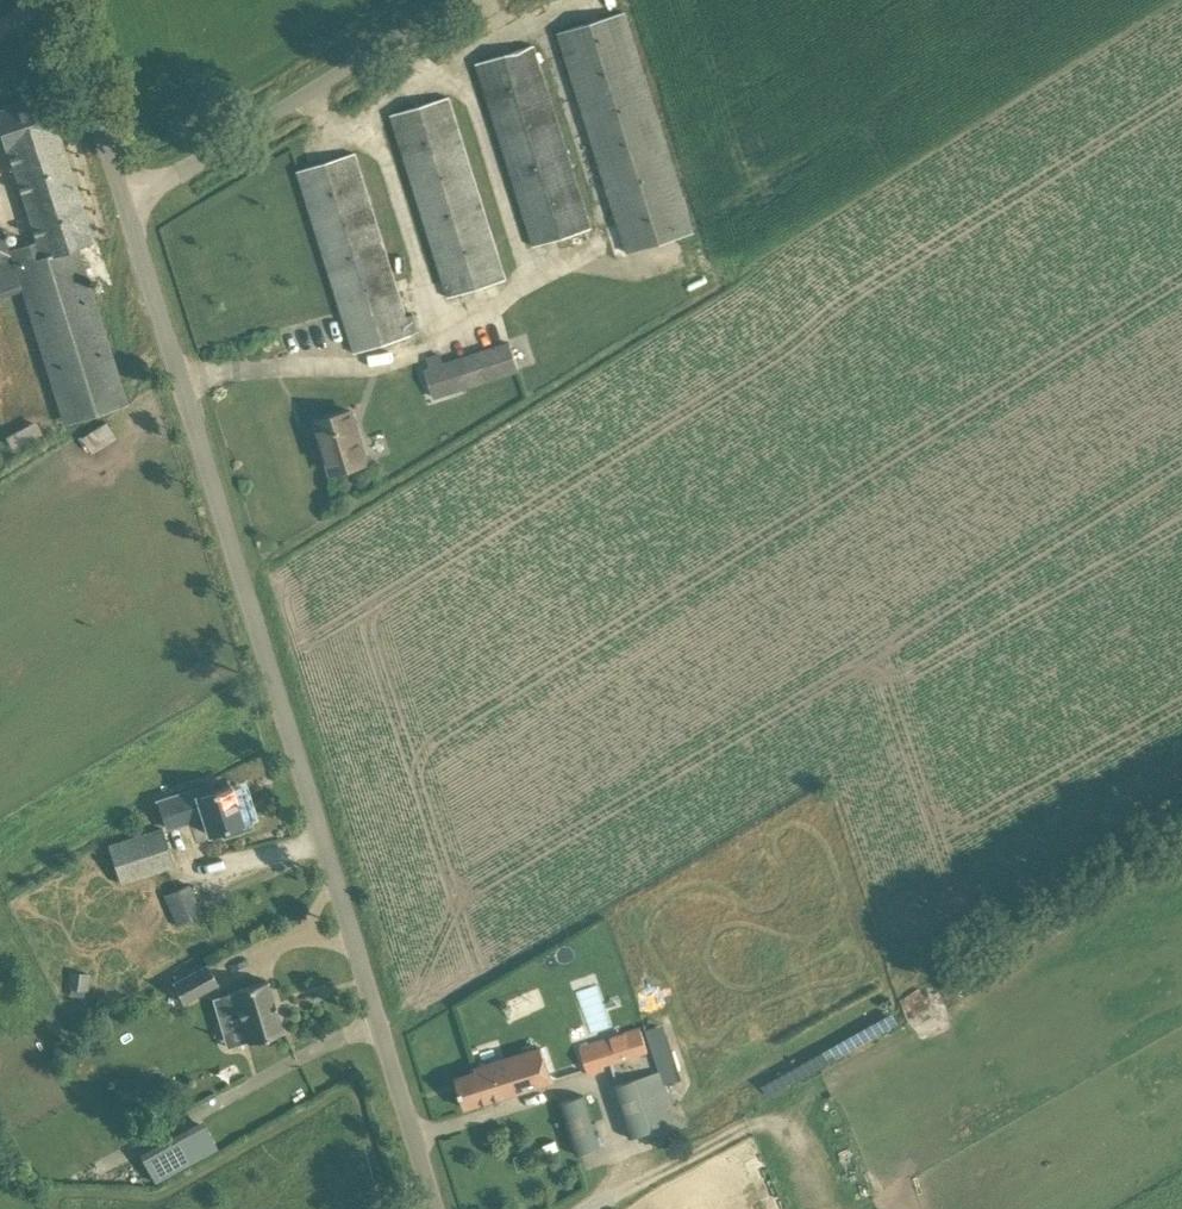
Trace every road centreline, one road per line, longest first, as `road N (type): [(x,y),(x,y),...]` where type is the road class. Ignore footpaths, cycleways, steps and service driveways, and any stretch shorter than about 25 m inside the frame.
road 1 (unclassified): [(440,1208),(123,200)]
road 2 (unclassified): [(123,200),(452,0)]
road 3 (unclassified): [(123,200),(61,0)]

